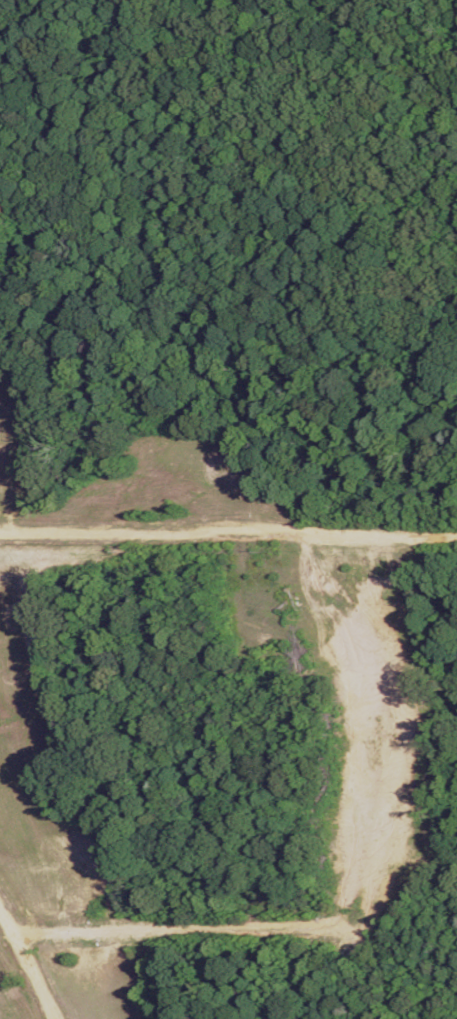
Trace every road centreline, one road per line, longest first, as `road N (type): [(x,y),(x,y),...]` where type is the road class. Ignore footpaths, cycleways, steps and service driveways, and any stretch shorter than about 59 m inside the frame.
road 1 (residential): [(0,531),(456,534)]

